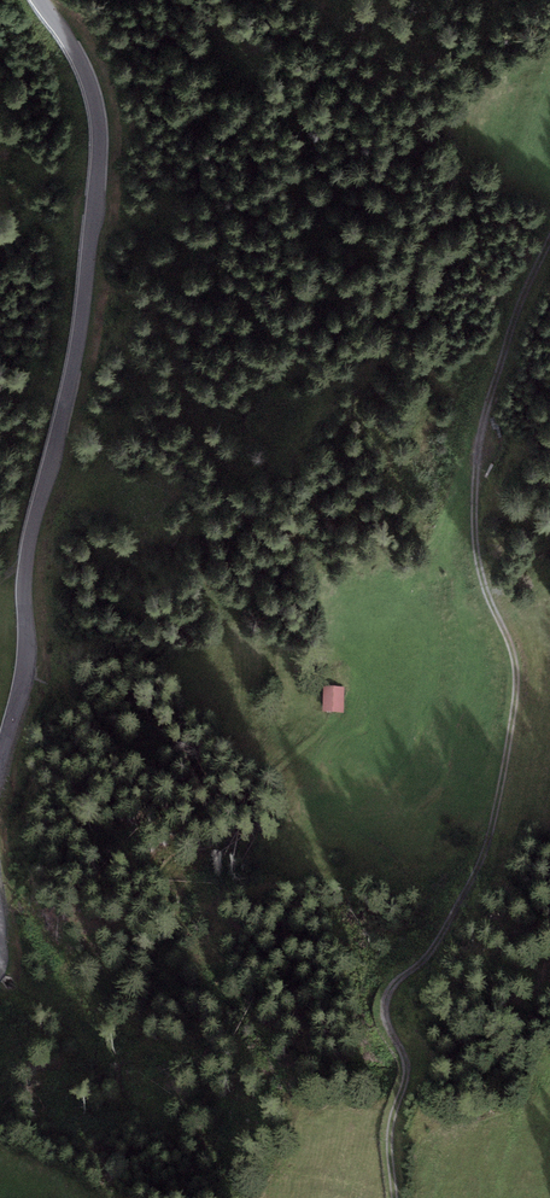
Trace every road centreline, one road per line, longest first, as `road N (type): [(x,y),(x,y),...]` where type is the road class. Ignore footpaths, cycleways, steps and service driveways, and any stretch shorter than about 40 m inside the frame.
road 1 (track): [(549,239),(521,297),(474,444),(483,583),(510,643),(516,686),(502,793),(468,894),(432,949),(395,979),(385,1012),(405,1078),(392,1123),(396,1197)]
road 2 (unclassified): [(41,0),(91,87),(96,193),(80,317),(30,539),(26,673),(0,756)]

